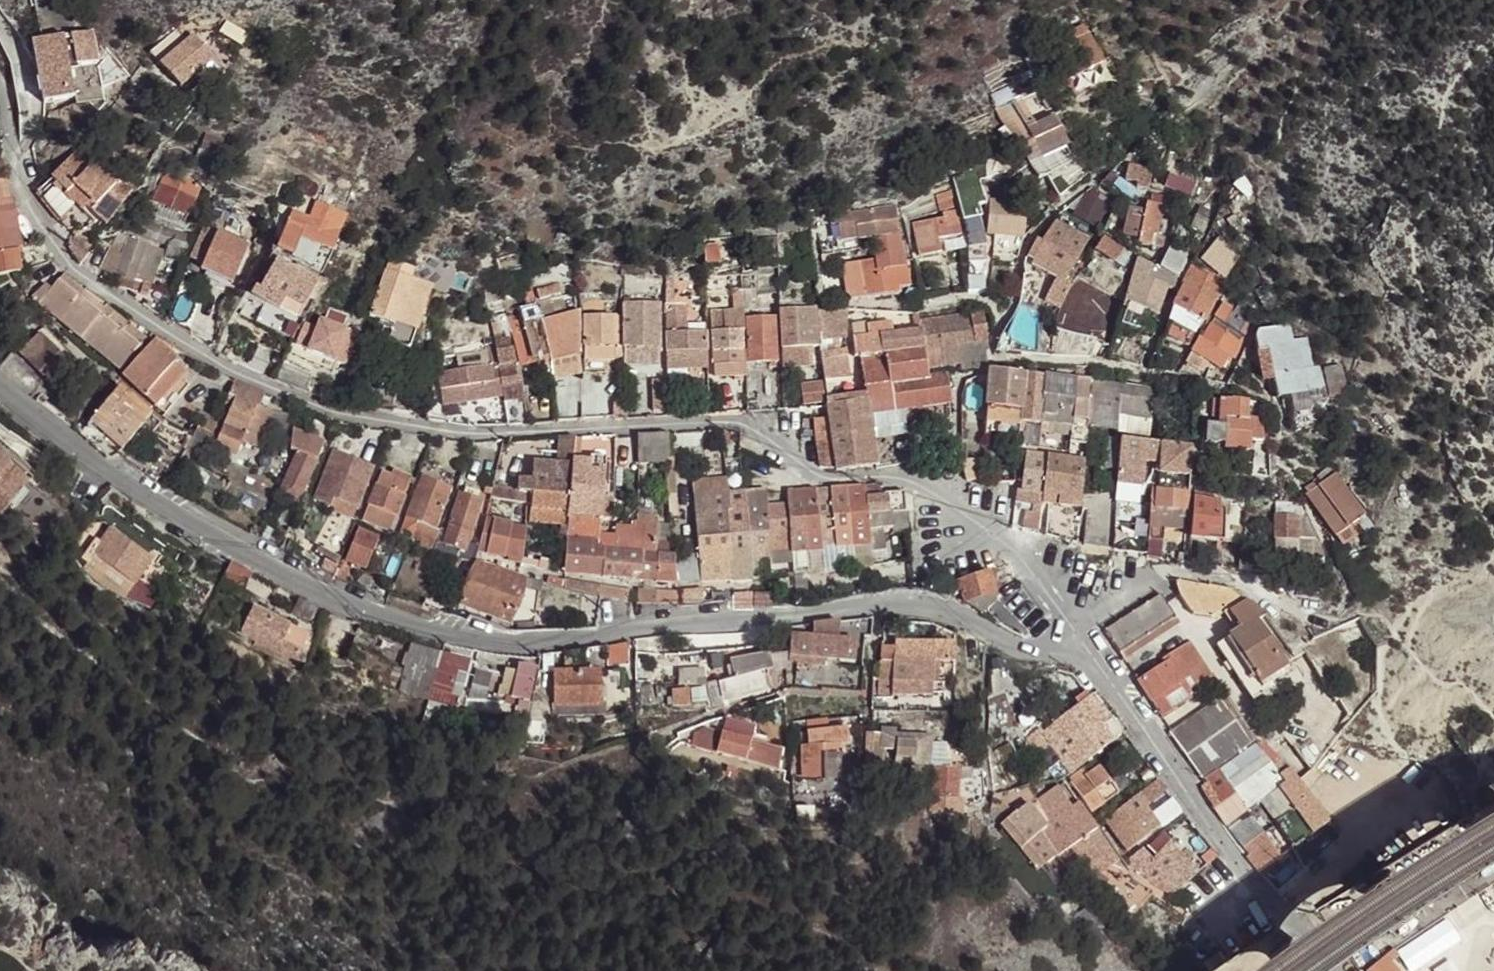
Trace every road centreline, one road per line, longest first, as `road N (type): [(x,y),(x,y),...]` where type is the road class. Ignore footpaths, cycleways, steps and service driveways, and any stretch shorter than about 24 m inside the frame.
road 1 (residential): [(0,27),(11,43),(18,152),(59,246),(75,267),(185,343),(369,418),(479,433),(724,421),(762,434),(814,473),(911,481),(970,514)]
road 2 (unclassified): [(0,375),(123,476),(324,595),(417,631),(514,647),(894,603),(1027,648),(1049,646),(1075,629)]
road 3 (unclassified): [(1075,629),(1252,884),(1329,970)]
road 4 (residential): [(1075,629),(1123,590),(1179,571),(1235,582),(1315,616),(1335,614)]
road 5 (residential): [(970,514),(1027,557),(1075,629)]

